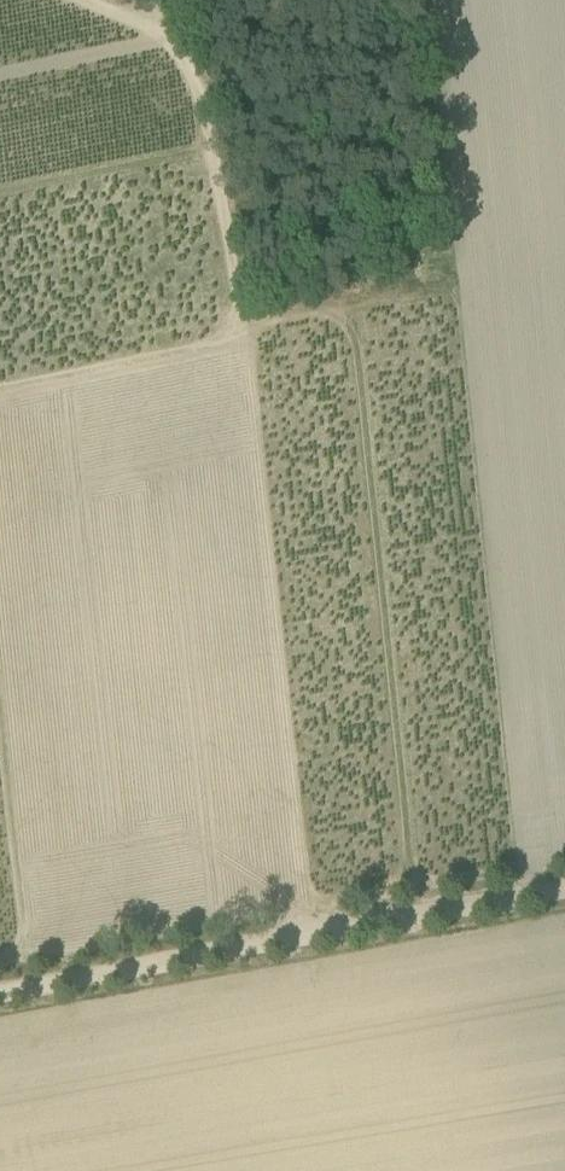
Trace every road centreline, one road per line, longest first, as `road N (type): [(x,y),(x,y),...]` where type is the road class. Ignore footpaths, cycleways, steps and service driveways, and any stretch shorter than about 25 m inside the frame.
road 1 (track): [(315,937),(243,342),(199,86),(164,32),(87,0)]
road 2 (track): [(0,988),(564,889)]
road 3 (track): [(0,390),(243,342)]

